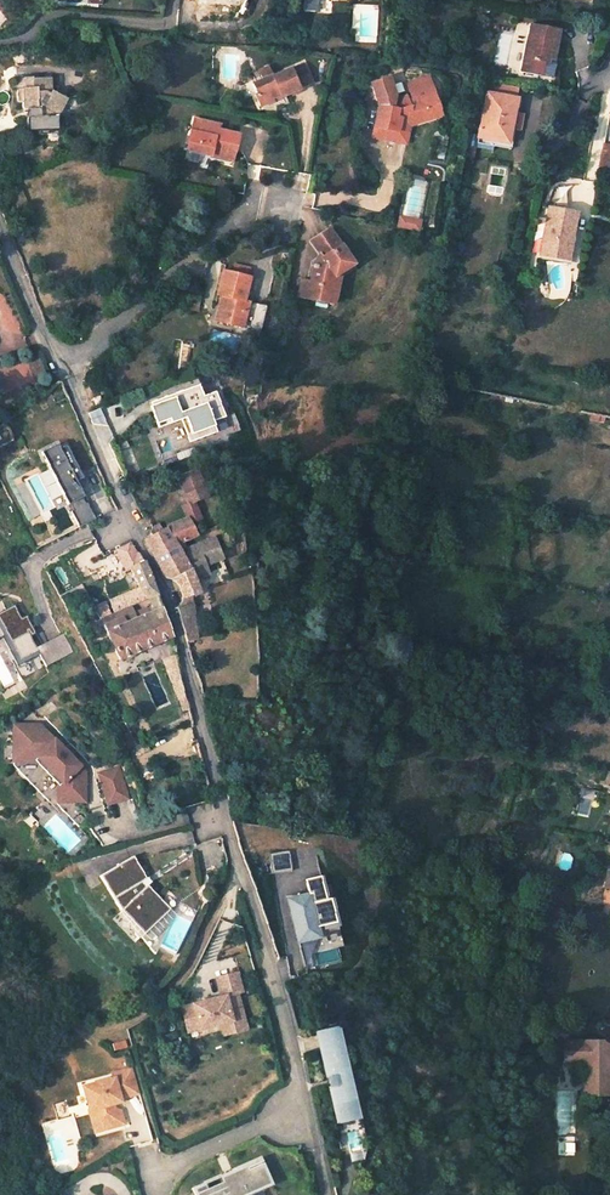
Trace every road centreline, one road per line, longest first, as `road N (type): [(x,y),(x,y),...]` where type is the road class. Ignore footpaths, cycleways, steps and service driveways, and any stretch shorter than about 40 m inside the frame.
road 1 (residential): [(326,1194),(268,948),(185,657),(66,368)]
road 2 (track): [(0,937),(54,1010),(89,1029),(124,1026),(188,969),(239,866)]
road 3 (residential): [(66,368),(238,218),(292,212)]
road 4 (residential): [(66,368),(0,233)]

